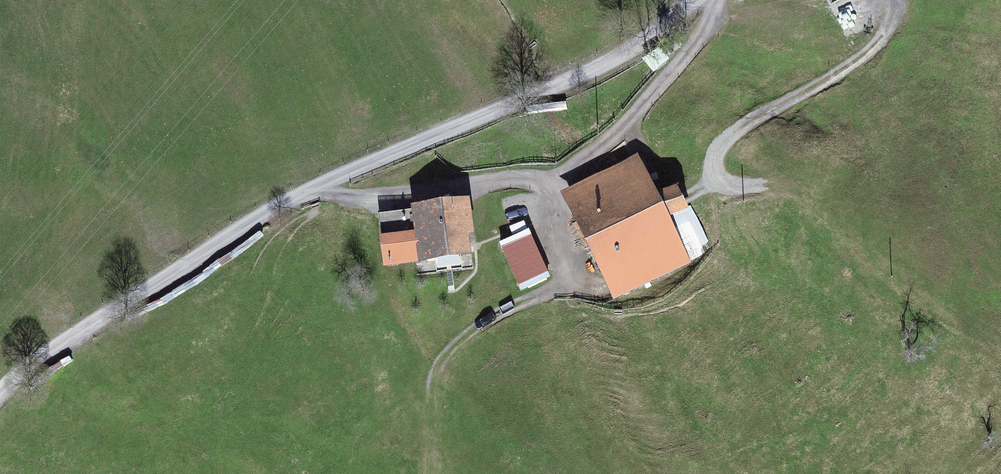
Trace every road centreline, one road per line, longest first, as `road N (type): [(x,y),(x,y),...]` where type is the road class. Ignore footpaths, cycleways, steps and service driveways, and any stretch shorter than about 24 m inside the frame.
road 1 (track): [(696,0),(292,187),(0,367)]
road 2 (track): [(292,187),(408,201),(574,178),(717,25),(724,0)]
road 3 (track): [(707,182),(731,139),(888,46),(897,0)]

